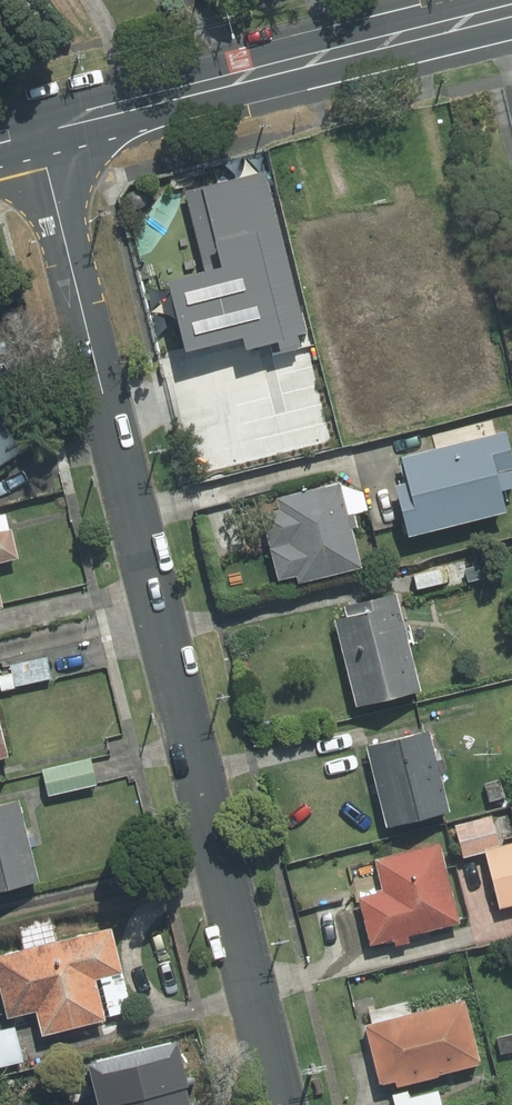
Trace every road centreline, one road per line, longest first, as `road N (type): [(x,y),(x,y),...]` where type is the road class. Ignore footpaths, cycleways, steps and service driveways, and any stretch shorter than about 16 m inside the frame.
road 1 (residential): [(279,1104),(37,128)]
road 2 (tertiary): [(511,12),(37,128)]

